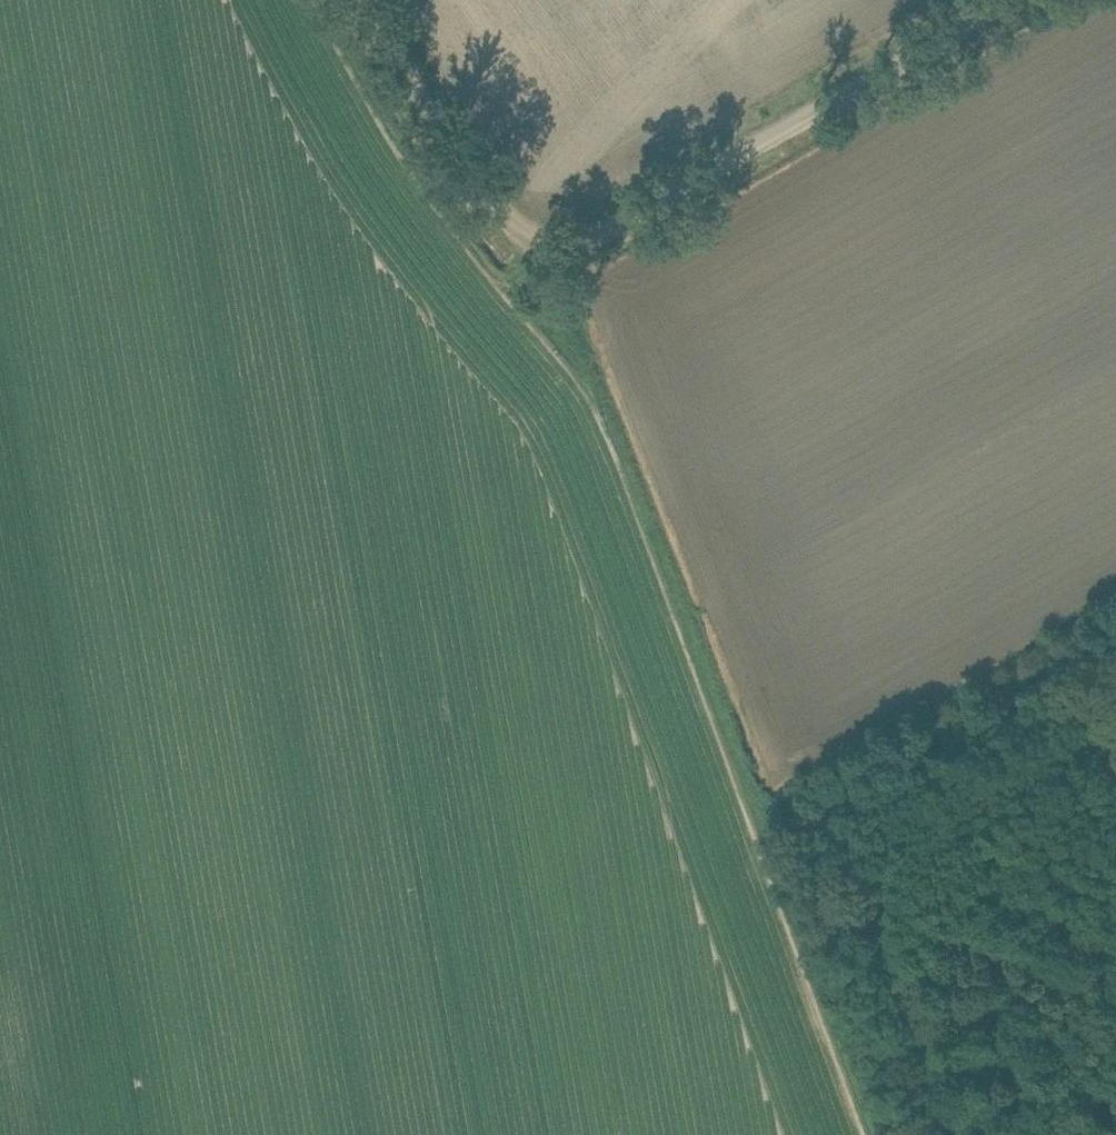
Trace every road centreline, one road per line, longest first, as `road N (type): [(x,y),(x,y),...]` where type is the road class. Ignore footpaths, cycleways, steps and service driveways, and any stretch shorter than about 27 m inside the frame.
road 1 (track): [(1007,0),(606,235),(548,245),(504,217),(437,125),(367,0)]

